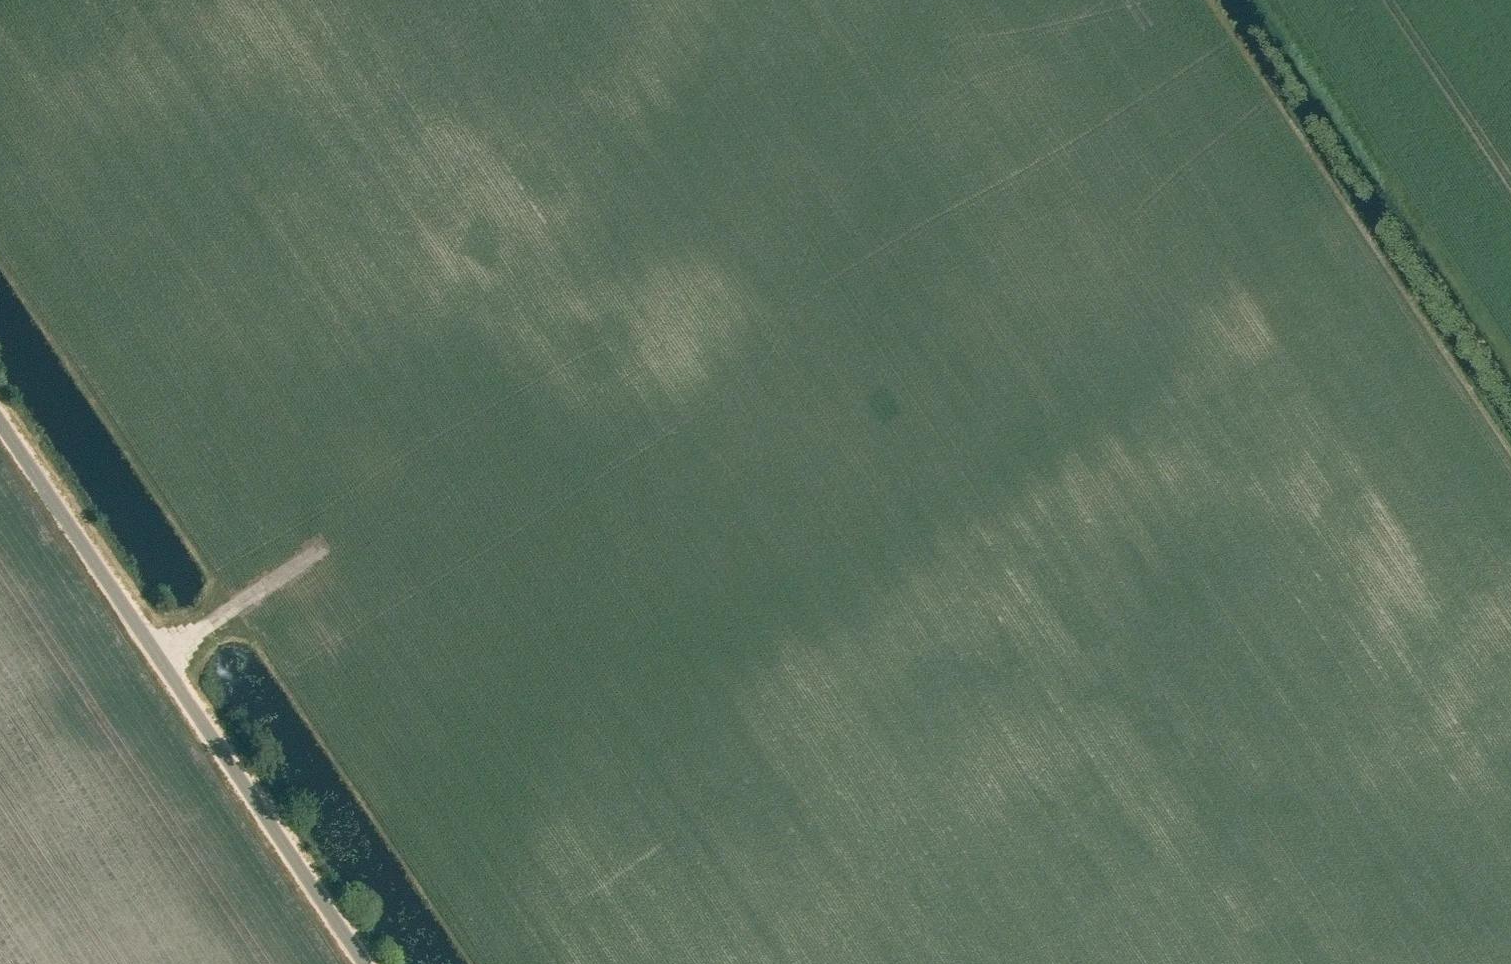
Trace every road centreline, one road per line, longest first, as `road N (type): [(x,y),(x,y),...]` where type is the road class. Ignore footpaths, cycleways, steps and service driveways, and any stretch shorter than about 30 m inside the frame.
road 1 (unclassified): [(364,963),(0,420)]

